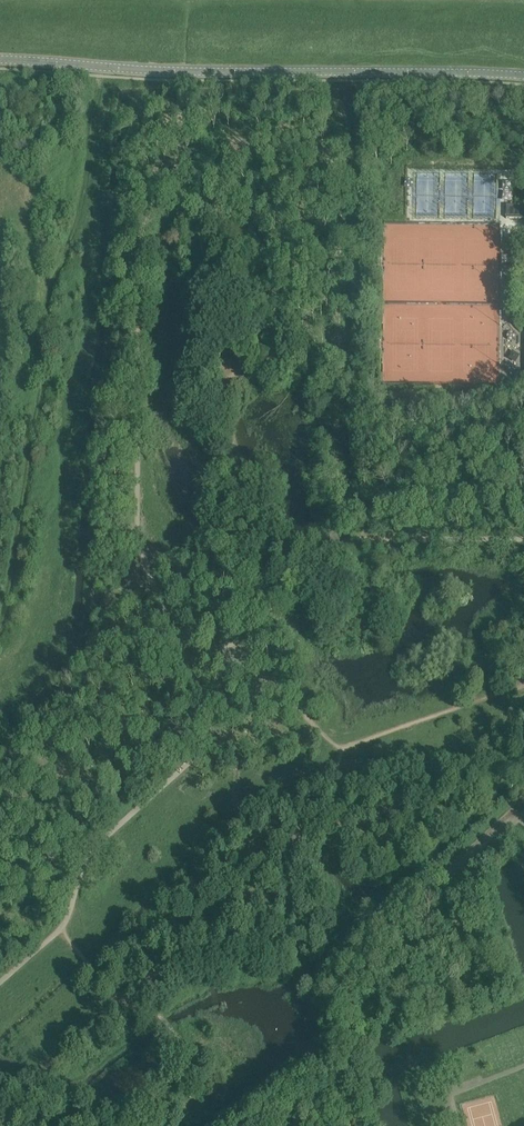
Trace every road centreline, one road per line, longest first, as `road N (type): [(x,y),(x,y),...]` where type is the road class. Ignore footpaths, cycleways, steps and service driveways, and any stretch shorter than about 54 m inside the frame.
road 1 (unclassified): [(0,62),(523,76)]

